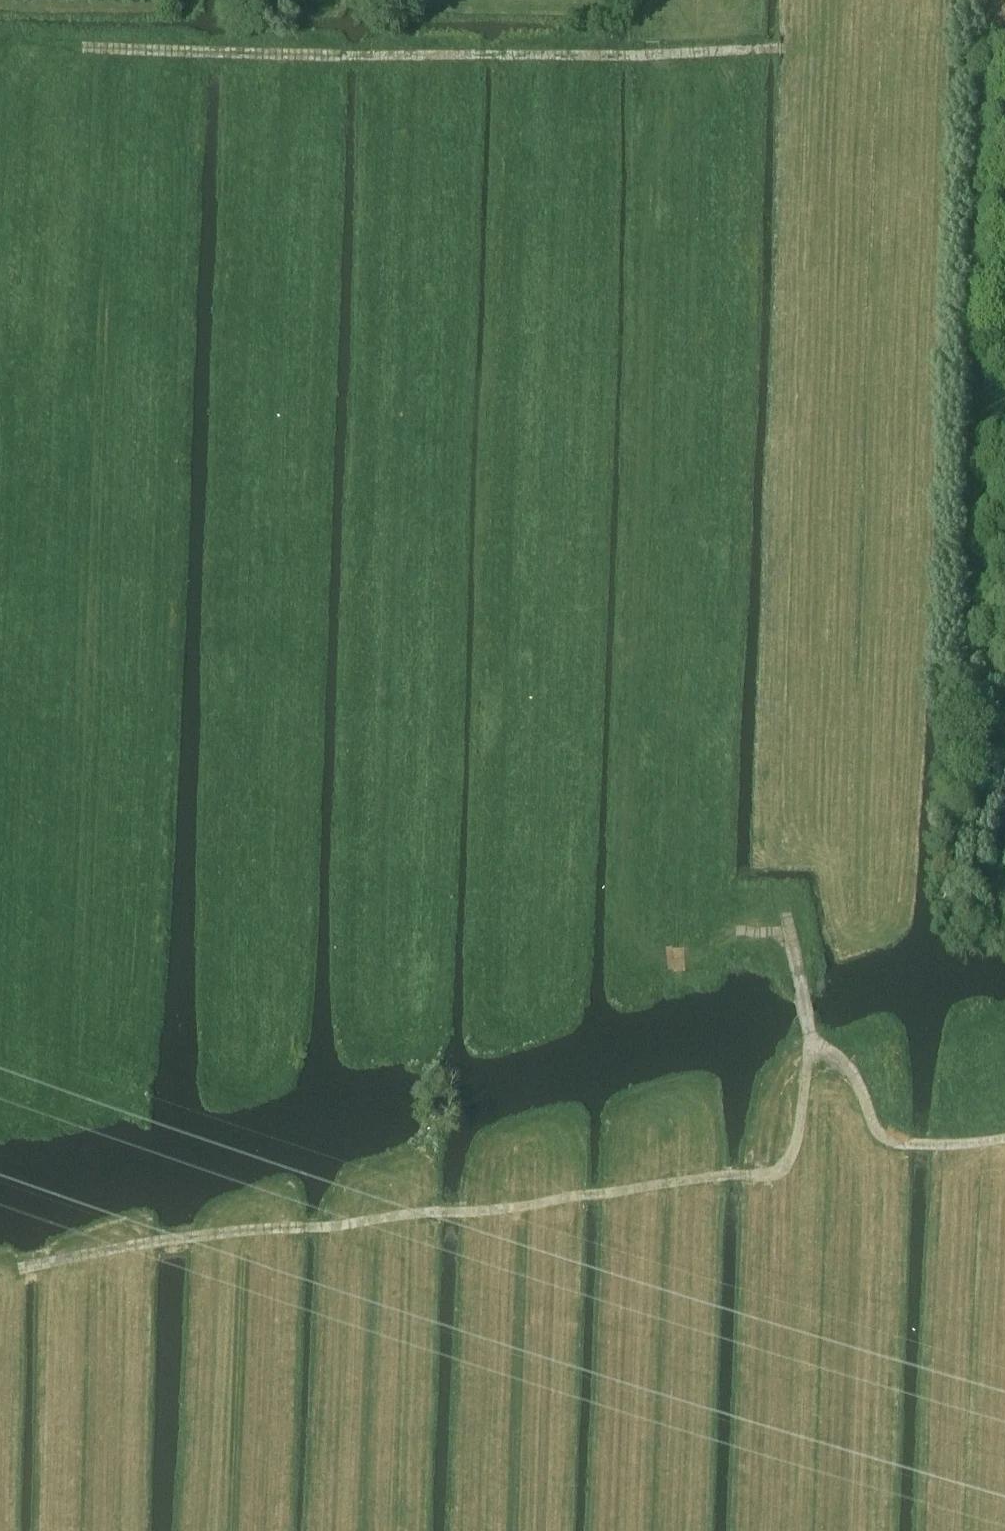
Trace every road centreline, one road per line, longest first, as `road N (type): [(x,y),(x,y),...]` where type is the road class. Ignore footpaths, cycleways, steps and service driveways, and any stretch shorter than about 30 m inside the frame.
road 1 (track): [(1004,1139),(887,1141),(845,1063),(814,1040),(802,998),(783,873),(811,0)]
road 2 (track): [(0,1339),(5,1272),(763,1172),(794,1140),(814,1040)]

